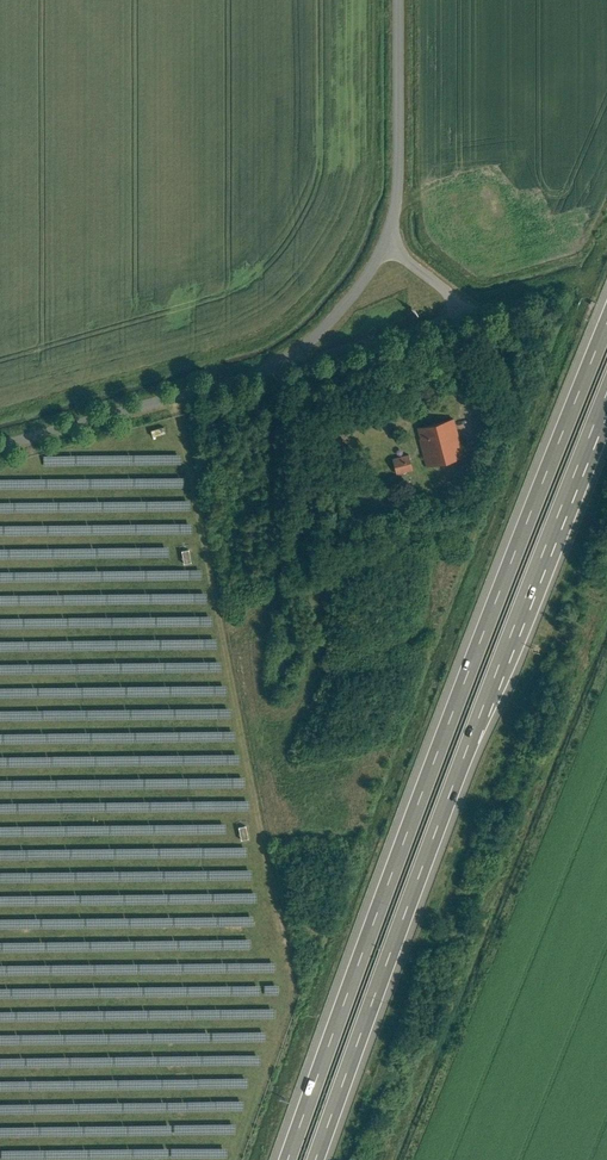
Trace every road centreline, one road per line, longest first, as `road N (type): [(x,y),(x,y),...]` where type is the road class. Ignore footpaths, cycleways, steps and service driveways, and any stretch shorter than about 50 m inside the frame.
road 1 (motorway): [(606,324),(288,1159)]
road 2 (motorway): [(315,1159),(606,393)]
road 3 (residential): [(403,0),(405,162),(390,246),(347,307),(275,368),(0,446)]
road 4 (track): [(275,368),(448,315),(458,303),(448,289),(390,246)]

